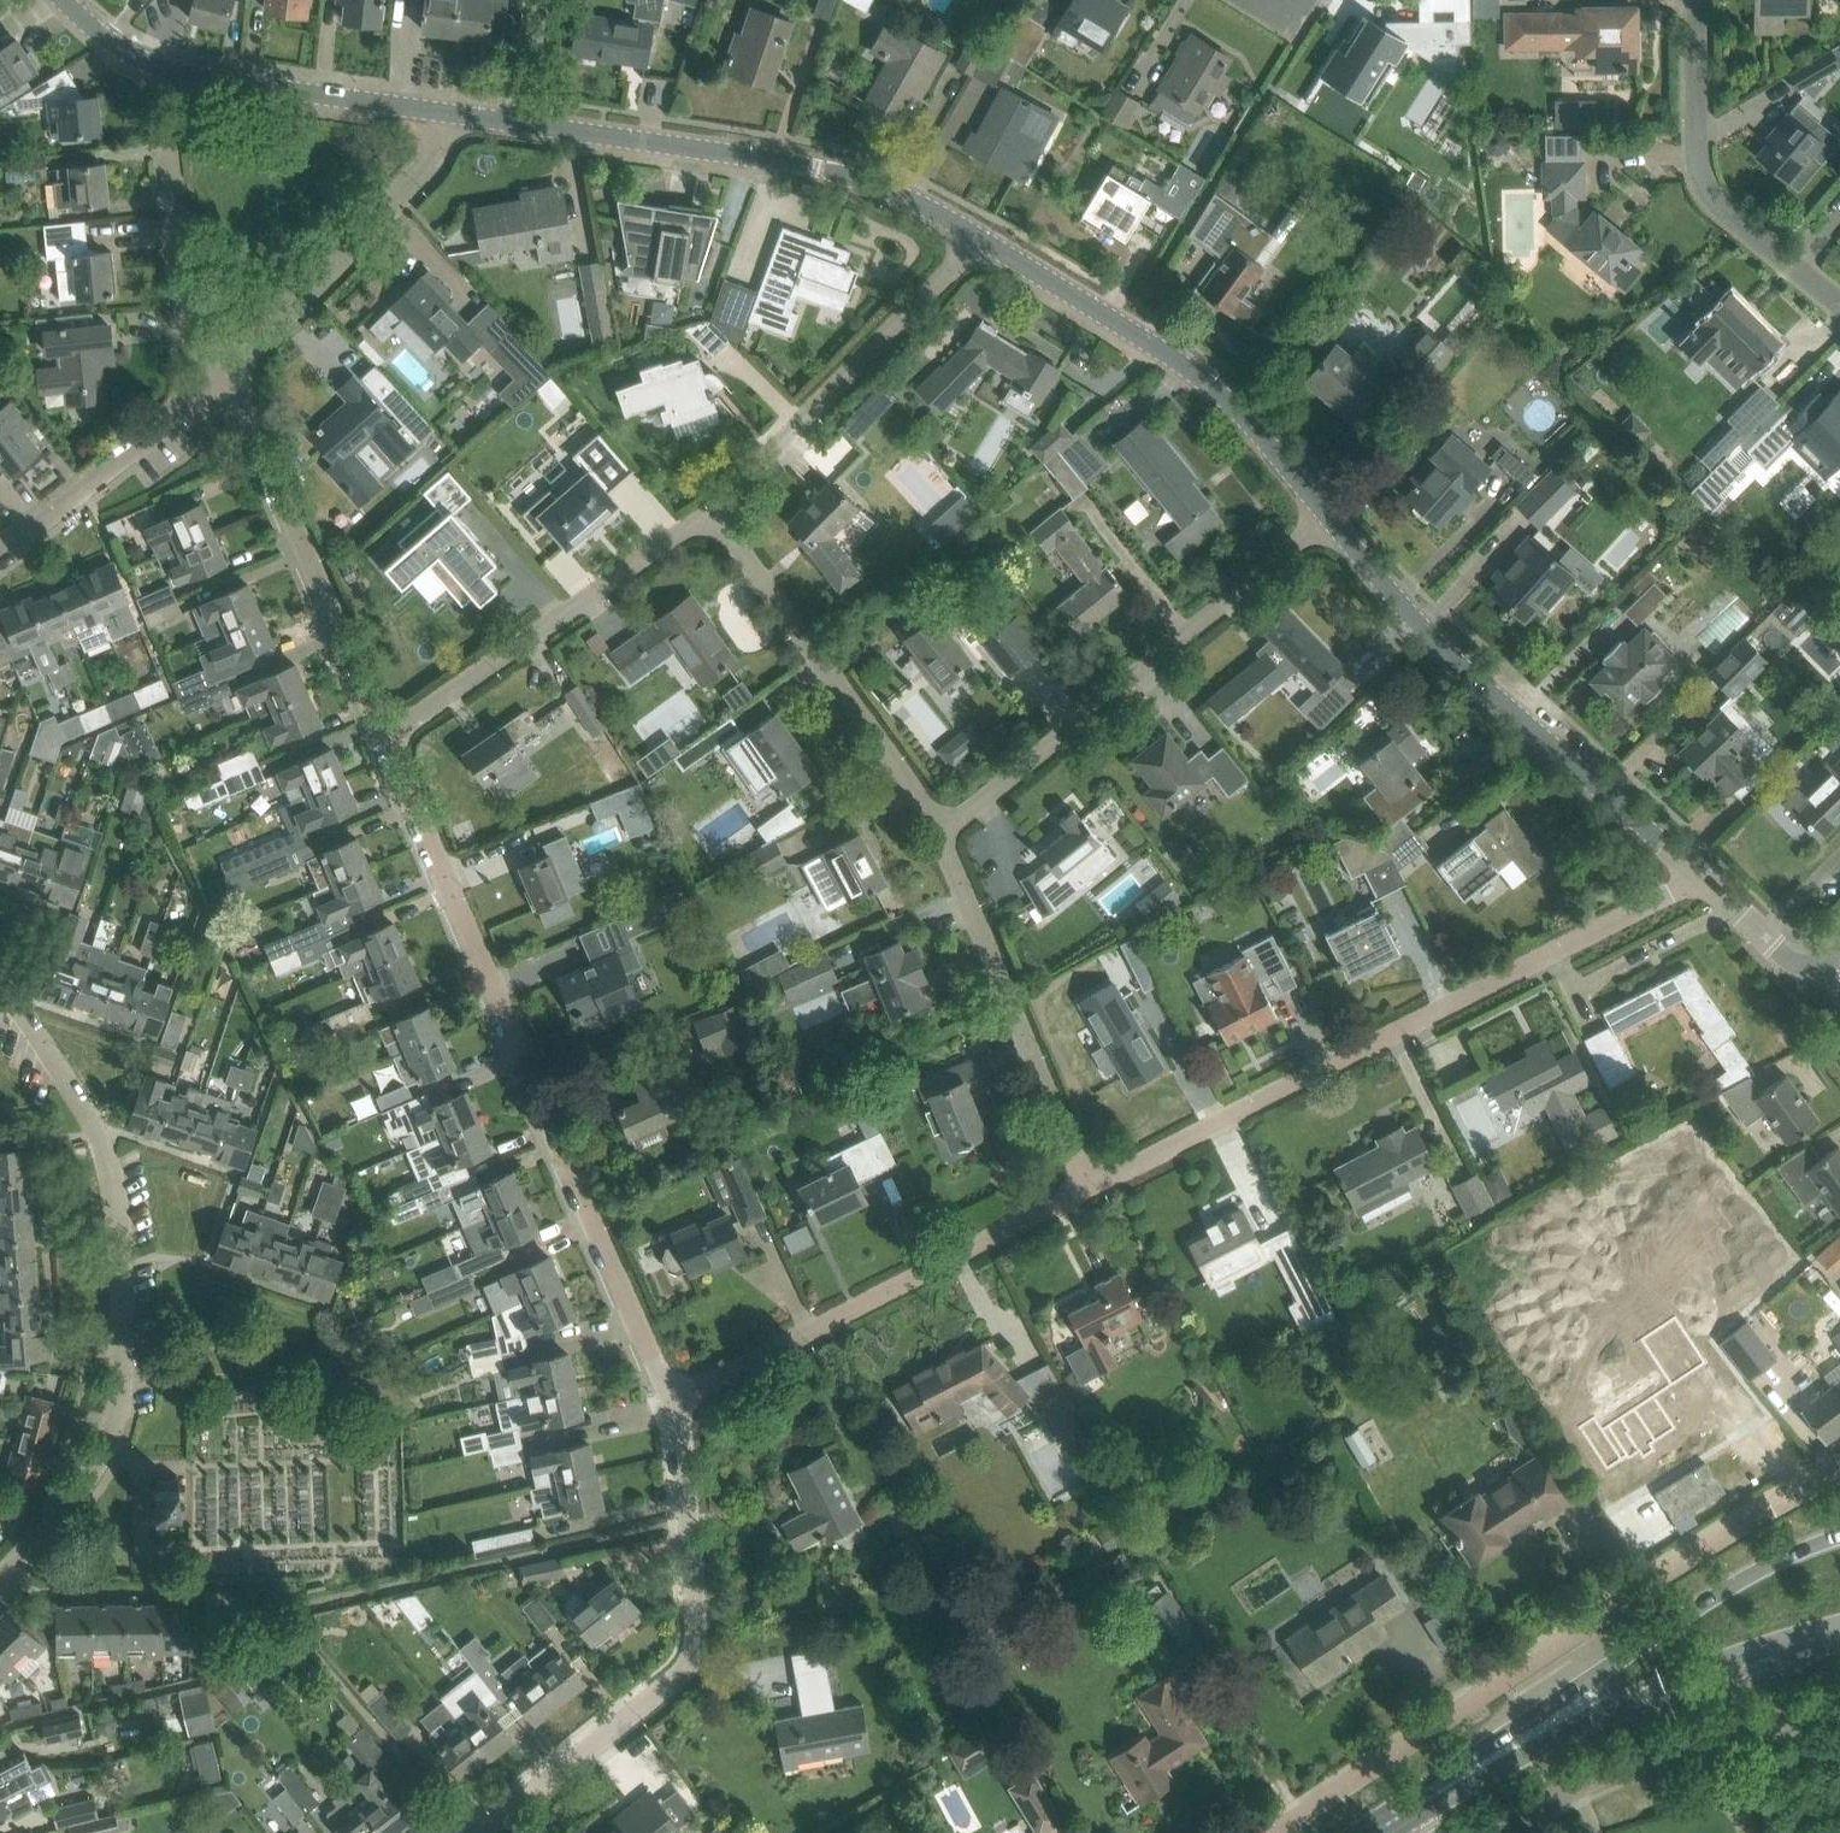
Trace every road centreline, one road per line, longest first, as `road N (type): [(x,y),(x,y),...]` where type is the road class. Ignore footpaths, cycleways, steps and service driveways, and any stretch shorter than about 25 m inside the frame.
road 1 (residential): [(670,1408),(378,743)]
road 2 (residential): [(1092,1185),(1700,879)]
road 3 (residential): [(1272,1832),(1769,1508),(1839,1471)]
road 4 (residential): [(0,1574),(84,1481),(106,1445),(119,1391),(121,1266),(99,1133),(0,987)]
road 5 (residential): [(475,1832),(679,1676),(683,1515),(670,1408)]
road 6 (residential): [(1700,879),(1321,523)]
road 7 (secondary): [(1839,1536),(1747,1576),(1548,1704),(1414,1808)]
road 8 (residential): [(939,841),(1321,523)]
road 9 (residential): [(985,238),(833,159),(522,123)]
road 10 (residential): [(670,1408),(1092,1185)]
road 11 (secondary): [(1414,1808),(1689,1677),(1839,1631)]
road 12 (residential): [(1321,523),(1244,420),(1199,379),(985,238)]
road 13 (residential): [(378,743),(709,519)]
road 14 (residential): [(378,743),(225,376)]
road 15 (residential): [(939,841),(709,519)]
road 16 (residential): [(709,519),(985,238)]
road 17 (residential): [(1092,1185),(939,841)]
road 18 (residential): [(1839,1711),(1647,1759),(1489,1832)]
road 19 (residential): [(1839,306),(1726,213),(1704,184),(1697,156),(1696,0)]
road 20 (residential): [(225,376),(428,158),(440,114)]
road 21 (residential): [(225,376),(205,354),(164,75)]
road 22 (residential): [(0,554),(225,376)]
road 23 (residential): [(440,114),(164,75)]
road 24 (residential): [(1839,964),(1806,963),(1781,950),(1700,879)]
road 25 (residential): [(164,75),(101,39),(63,0)]
road 26 (residential): [(522,123),(540,0)]

